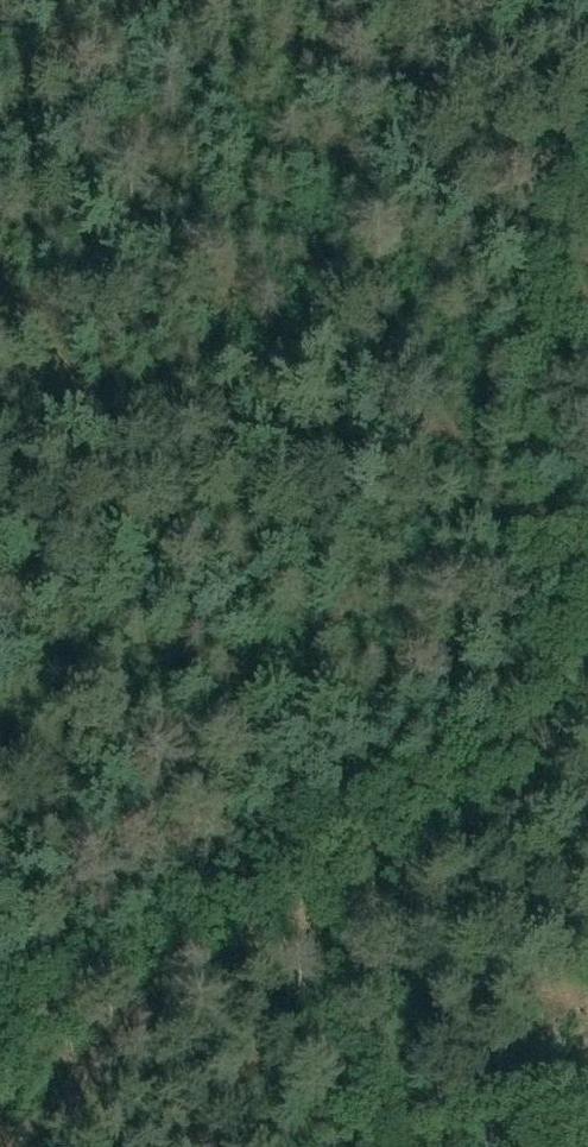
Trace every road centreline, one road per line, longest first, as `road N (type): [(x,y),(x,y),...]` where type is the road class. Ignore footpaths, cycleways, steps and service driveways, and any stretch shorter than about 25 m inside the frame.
road 1 (unclassified): [(487,1146),(527,1121),(587,1055)]

